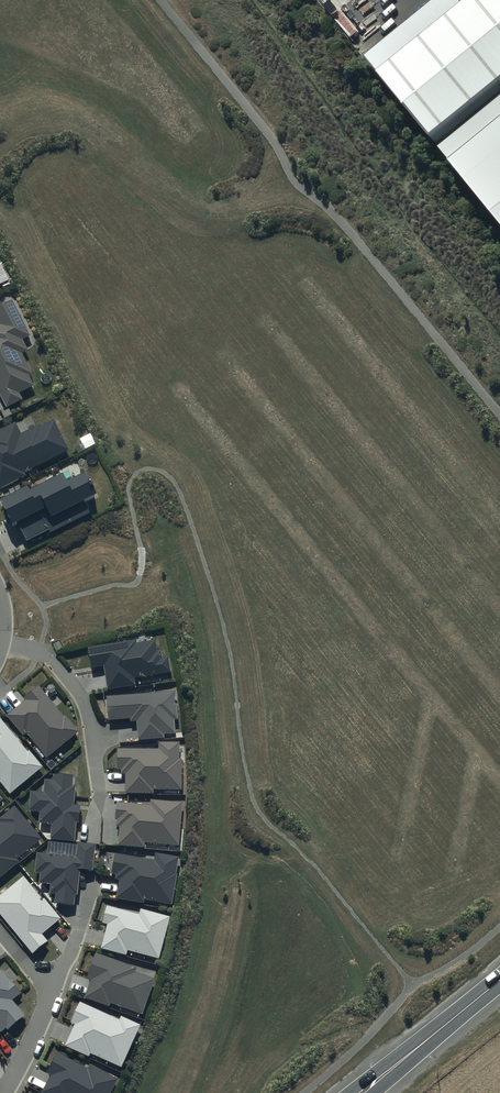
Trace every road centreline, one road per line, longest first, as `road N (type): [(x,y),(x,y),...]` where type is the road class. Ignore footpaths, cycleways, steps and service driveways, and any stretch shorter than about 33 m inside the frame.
road 1 (residential): [(0,640),(50,657),(82,697),(102,798)]
road 2 (secondary): [(361,1092),(499,980)]

